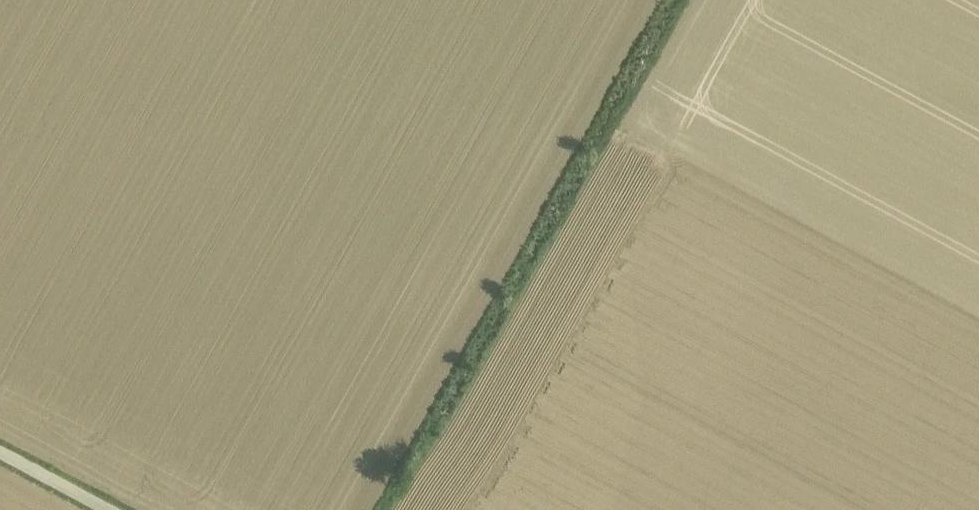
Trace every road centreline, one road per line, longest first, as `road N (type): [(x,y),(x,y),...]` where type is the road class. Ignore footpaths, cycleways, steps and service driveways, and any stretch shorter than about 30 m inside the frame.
road 1 (unclassified): [(0,452),(108,509)]

